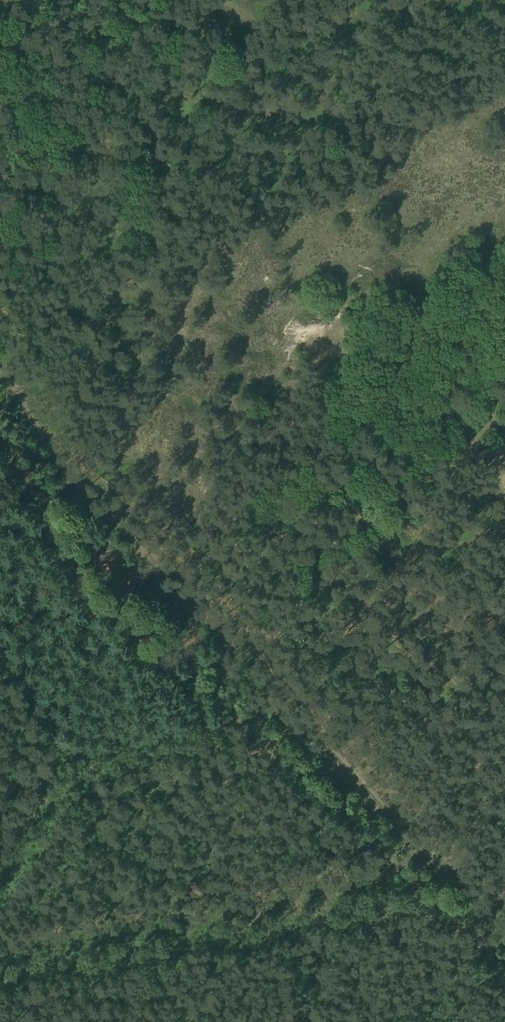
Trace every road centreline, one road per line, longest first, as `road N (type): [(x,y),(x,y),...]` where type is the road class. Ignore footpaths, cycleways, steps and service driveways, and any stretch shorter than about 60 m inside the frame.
road 1 (track): [(504,967),(247,719)]
road 2 (track): [(0,604),(62,653),(67,711),(41,803),(0,873)]

